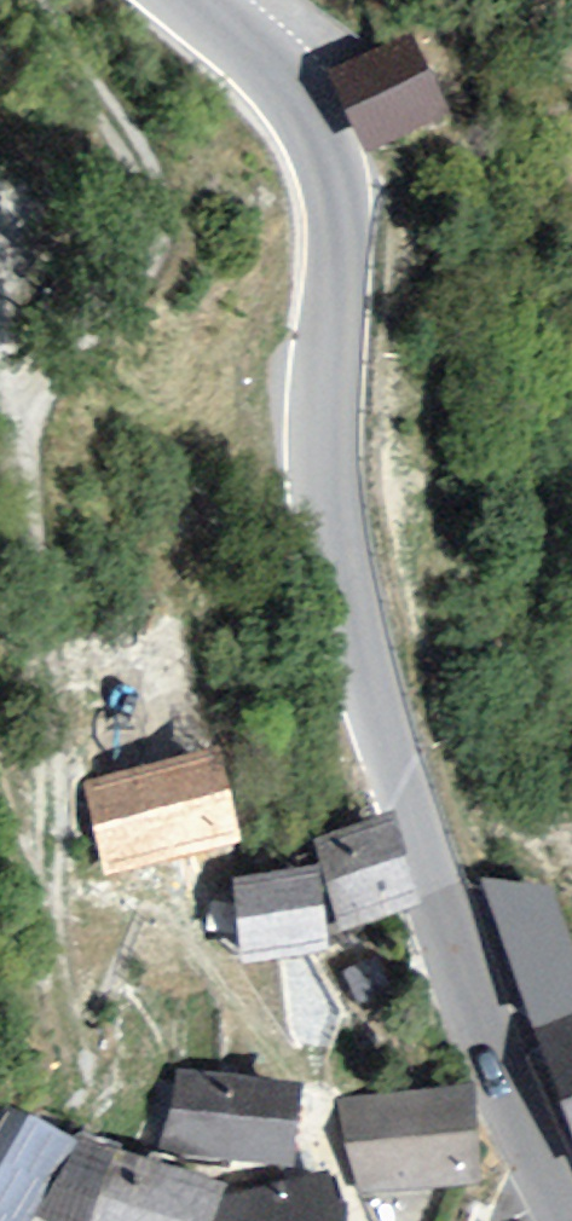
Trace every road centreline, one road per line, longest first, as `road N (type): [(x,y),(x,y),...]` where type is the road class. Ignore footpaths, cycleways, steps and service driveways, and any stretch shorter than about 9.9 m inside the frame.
road 1 (tertiary): [(571,1220),(501,1082),(398,770),(329,484),(325,188),(295,94),(189,0)]
road 2 (track): [(4,0),(87,191),(94,248),(21,360),(0,452)]
road 3 (track): [(0,506),(22,751),(24,870)]
road 4 (track): [(24,870),(40,1083)]

